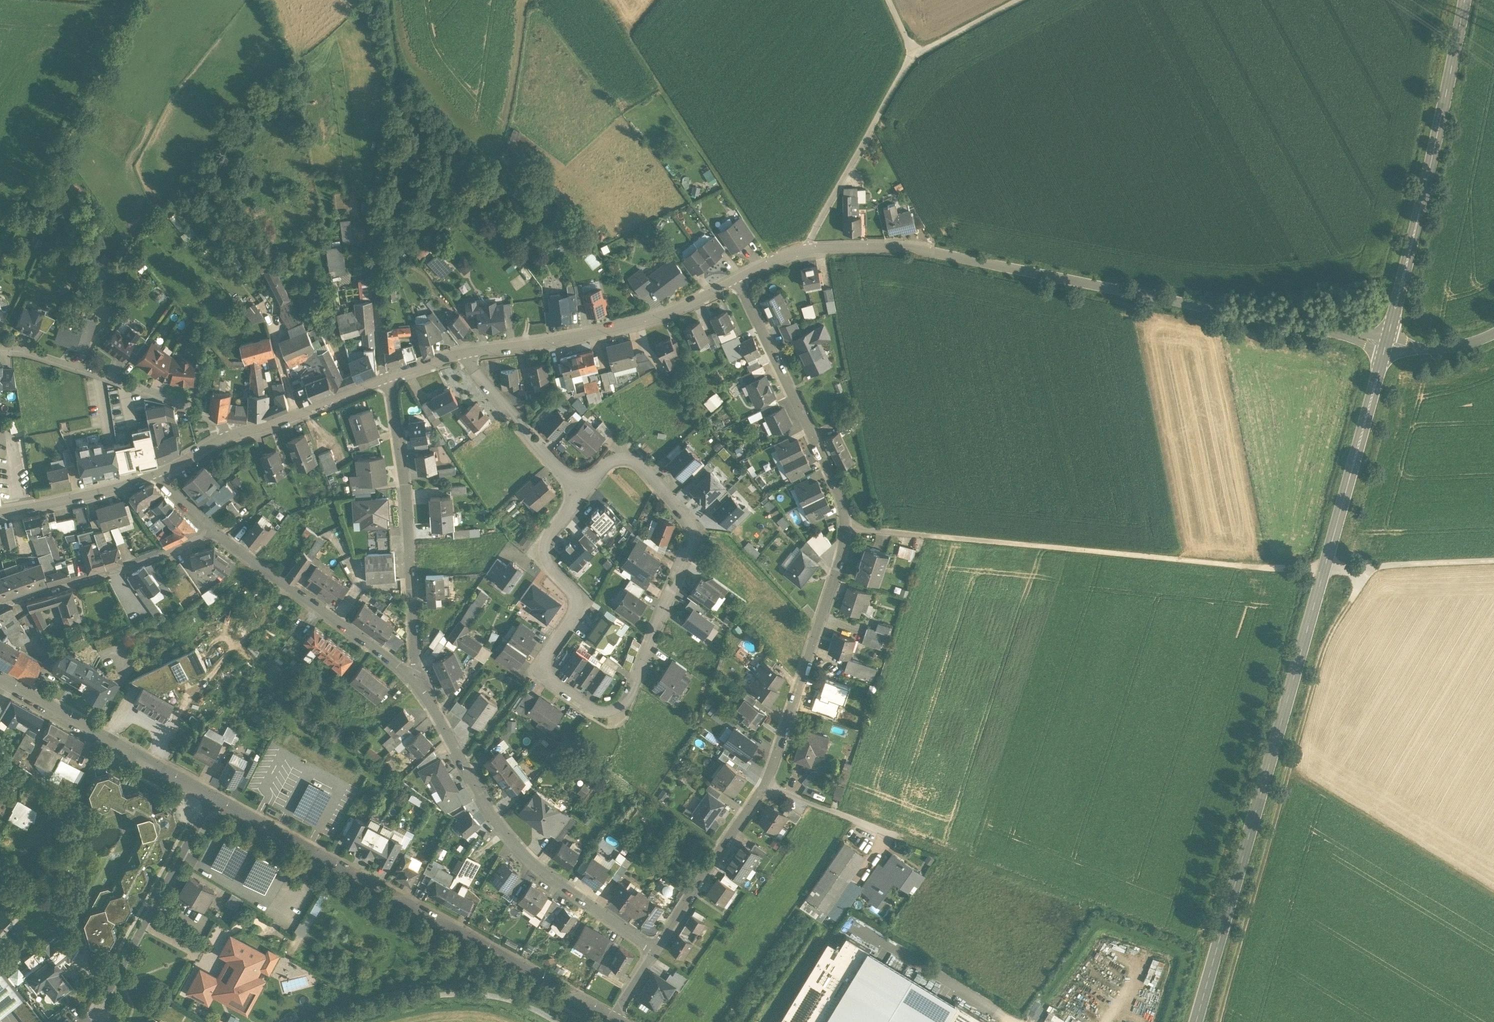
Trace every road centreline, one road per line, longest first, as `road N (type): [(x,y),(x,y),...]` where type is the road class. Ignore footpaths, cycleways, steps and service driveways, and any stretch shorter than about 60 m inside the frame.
road 1 (secondary): [(1198,1021),(1389,346)]
road 2 (track): [(848,527),(1264,567),(1493,566)]
road 3 (residential): [(583,493),(542,548),(577,602),(540,670),(579,703),(607,711),(626,700),(697,539),(642,468),(620,461),(599,475)]
road 4 (residential): [(810,250),(925,250),(1389,346)]
road 5 (residential): [(763,787),(848,527),(840,491),(737,278)]
road 6 (track): [(1218,1021),(1324,641),(1357,590),(1361,567)]
road 7 (tertiary): [(212,796),(612,1016)]
road 8 (residential): [(656,951),(523,853),(418,687)]
road 9 (secondary): [(1389,346),(1465,0)]
road 10 (residential): [(418,687),(403,457),(385,380)]
road 11 (track): [(770,262),(607,0)]
road 12 (residential): [(472,355),(652,319),(737,278)]
road 13 (residential): [(418,687),(210,530)]
road 14 (residential): [(110,1021),(100,1011),(212,796)]
road 15 (residential): [(0,351),(199,410),(228,439)]
road 16 (track): [(1288,769),(1493,899)]
road 17 (tertiary): [(0,680),(212,796)]
road 18 (residential): [(210,530),(135,566),(0,606)]
road 19 (track): [(1087,907),(897,837)]
road 20 (track): [(335,1021),(421,997),(479,995),(527,1006)]
road 21 (residential): [(656,951),(763,787)]
road 22 (residential): [(472,355),(475,371),(583,493)]
road 23 (residential): [(228,439),(385,380)]
road 24 (residential): [(0,513),(156,475)]
road 25 (residential): [(810,250),(882,108)]
road 26 (residential): [(763,787),(897,837)]

